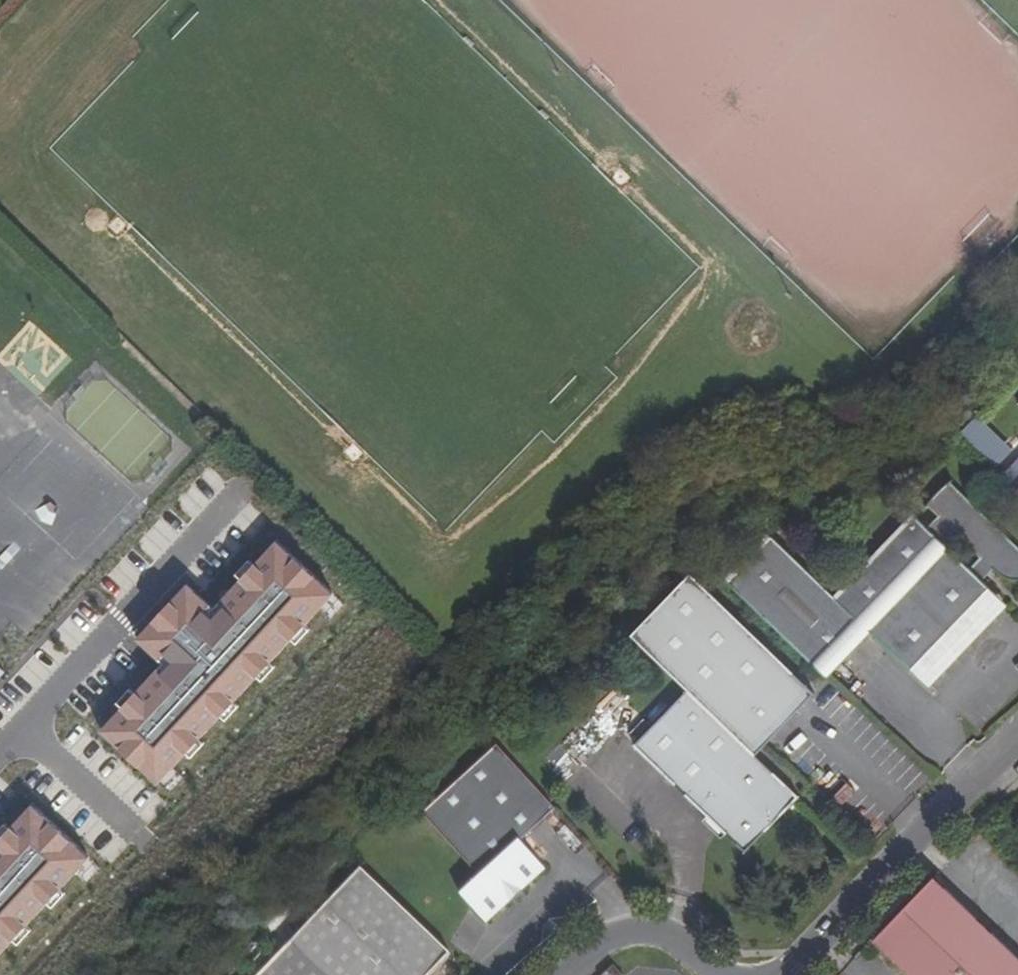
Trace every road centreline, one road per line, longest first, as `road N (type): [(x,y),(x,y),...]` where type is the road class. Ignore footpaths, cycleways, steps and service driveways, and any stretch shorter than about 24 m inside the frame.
road 1 (residential): [(782,974),(1017,745)]
road 2 (residential): [(719,974),(660,932),(611,937),(566,974)]

